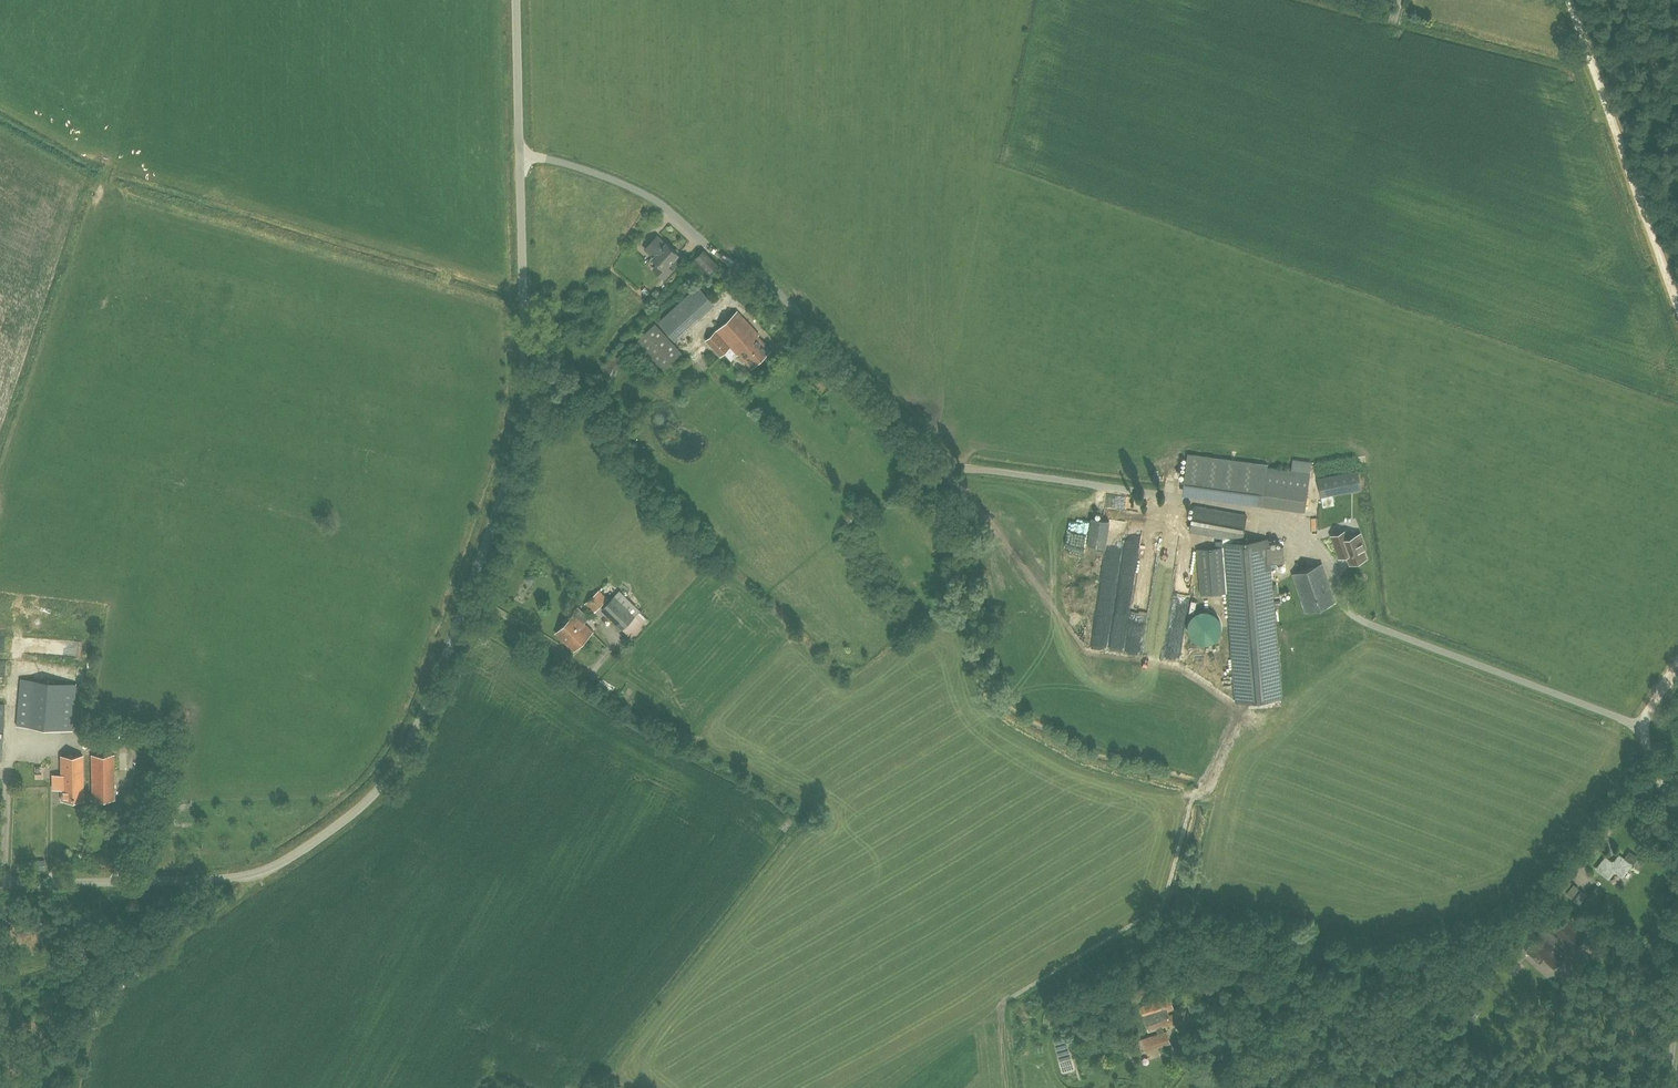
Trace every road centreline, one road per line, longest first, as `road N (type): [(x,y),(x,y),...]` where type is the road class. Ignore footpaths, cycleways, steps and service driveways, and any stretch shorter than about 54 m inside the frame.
road 1 (unclassified): [(0,883),(257,876),(373,796),(398,767),(519,441),(519,157)]
road 2 (unclassified): [(1145,504),(954,476),(759,286),(654,199),(582,169),(519,157)]
road 3 (unclassified): [(1677,301),(1568,0)]
road 4 (unclassified): [(1642,725),(1359,619)]
road 5 (unclassified): [(519,157),(515,0)]

